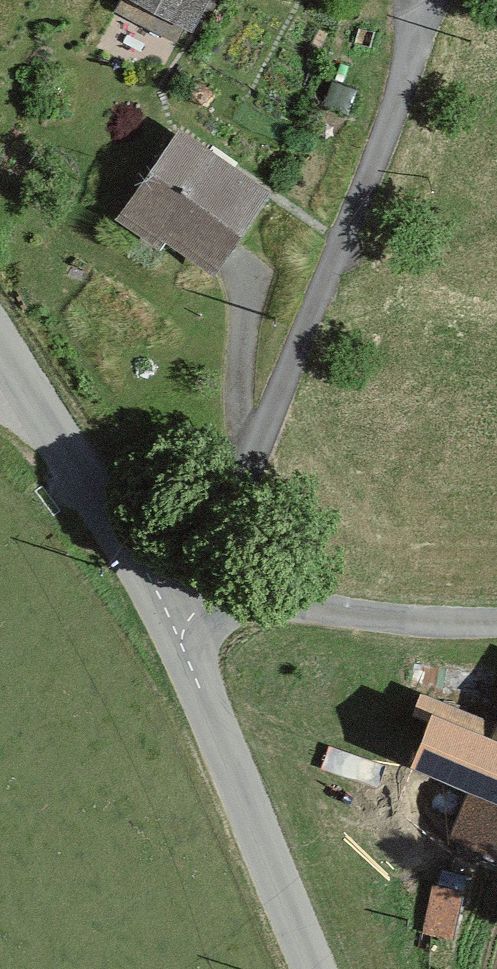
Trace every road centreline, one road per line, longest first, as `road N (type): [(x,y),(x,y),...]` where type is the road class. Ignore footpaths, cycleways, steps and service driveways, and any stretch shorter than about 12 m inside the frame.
road 1 (residential): [(169,602),(203,555),(252,456),(433,0)]
road 2 (unclassified): [(169,602),(315,968)]
road 3 (unclassified): [(496,623),(349,614),(219,595),(169,602)]
road 4 (unclassified): [(0,340),(169,602)]

